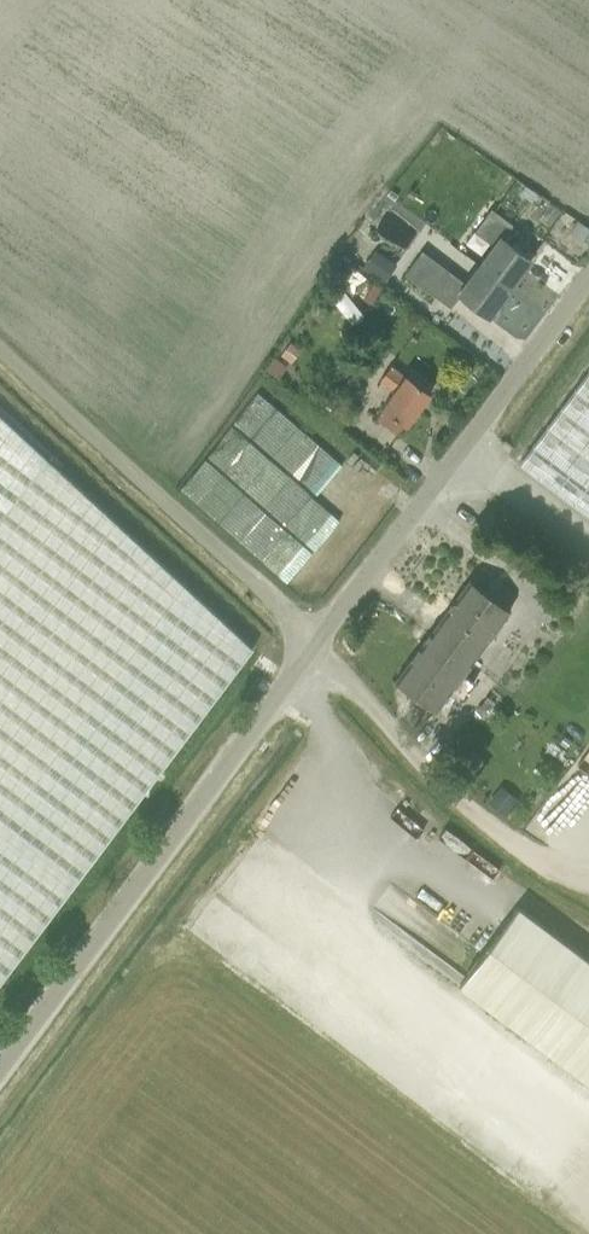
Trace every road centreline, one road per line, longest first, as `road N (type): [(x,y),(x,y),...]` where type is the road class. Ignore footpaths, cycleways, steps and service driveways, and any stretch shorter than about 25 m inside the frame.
road 1 (unclassified): [(0,1065),(317,645)]
road 2 (unclassified): [(317,645),(588,282)]
road 3 (unclassified): [(317,645),(0,349)]
road 4 (unclassified): [(588,892),(527,860),(428,783),(317,645)]

